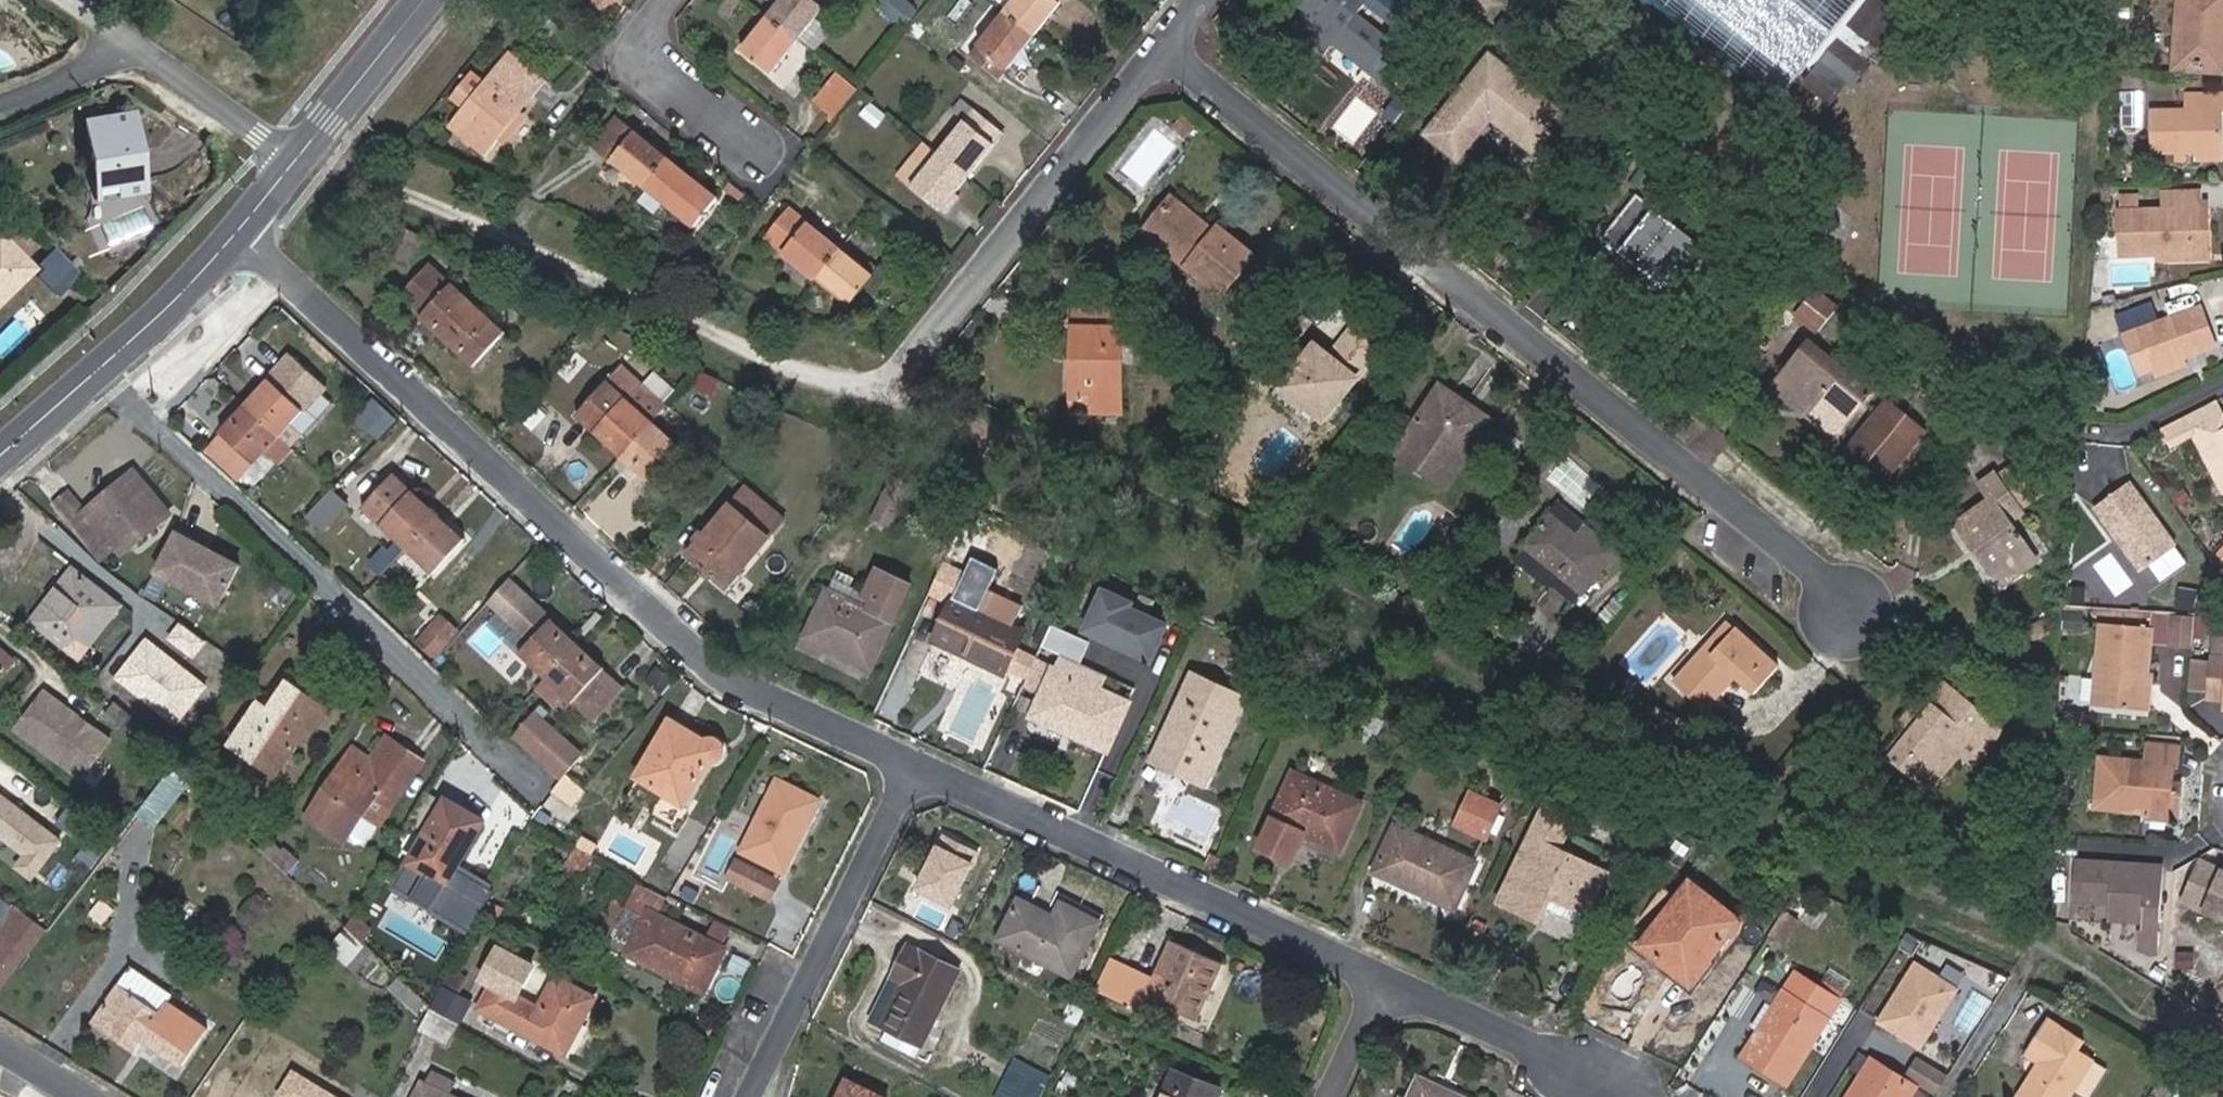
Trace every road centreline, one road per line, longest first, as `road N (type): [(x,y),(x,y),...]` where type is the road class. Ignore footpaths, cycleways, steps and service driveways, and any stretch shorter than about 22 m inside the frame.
road 1 (residential): [(1165,48),(1861,606)]
road 2 (residential): [(242,226),(724,673),(916,768)]
road 3 (residential): [(98,361),(550,791)]
road 4 (residential): [(916,768),(1392,977)]
road 5 (residential): [(1165,48),(887,401)]
road 6 (residential): [(916,768),(749,1096)]
road 7 (residential): [(0,112),(116,41),(299,161)]
road 8 (residential): [(1392,977),(1643,1096)]
road 9 (residential): [(676,0),(637,48),(763,149)]
road 10 (secondary): [(428,0),(299,161)]
road 11 (secondary): [(242,226),(98,361)]
road 12 (secondary): [(98,361),(0,453)]
road 13 (residential): [(1392,977),(1335,1096)]

